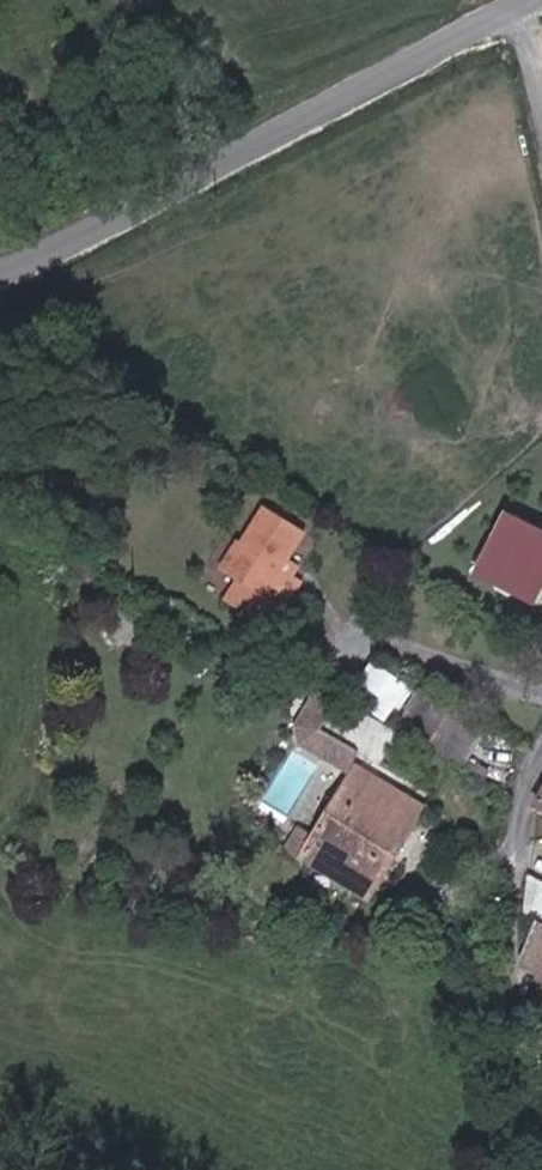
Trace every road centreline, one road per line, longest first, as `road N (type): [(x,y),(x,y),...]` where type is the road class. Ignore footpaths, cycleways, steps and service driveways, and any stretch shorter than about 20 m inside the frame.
road 1 (tertiary): [(527,0),(0,267)]
road 2 (track): [(518,800),(494,1003),(533,1169)]

